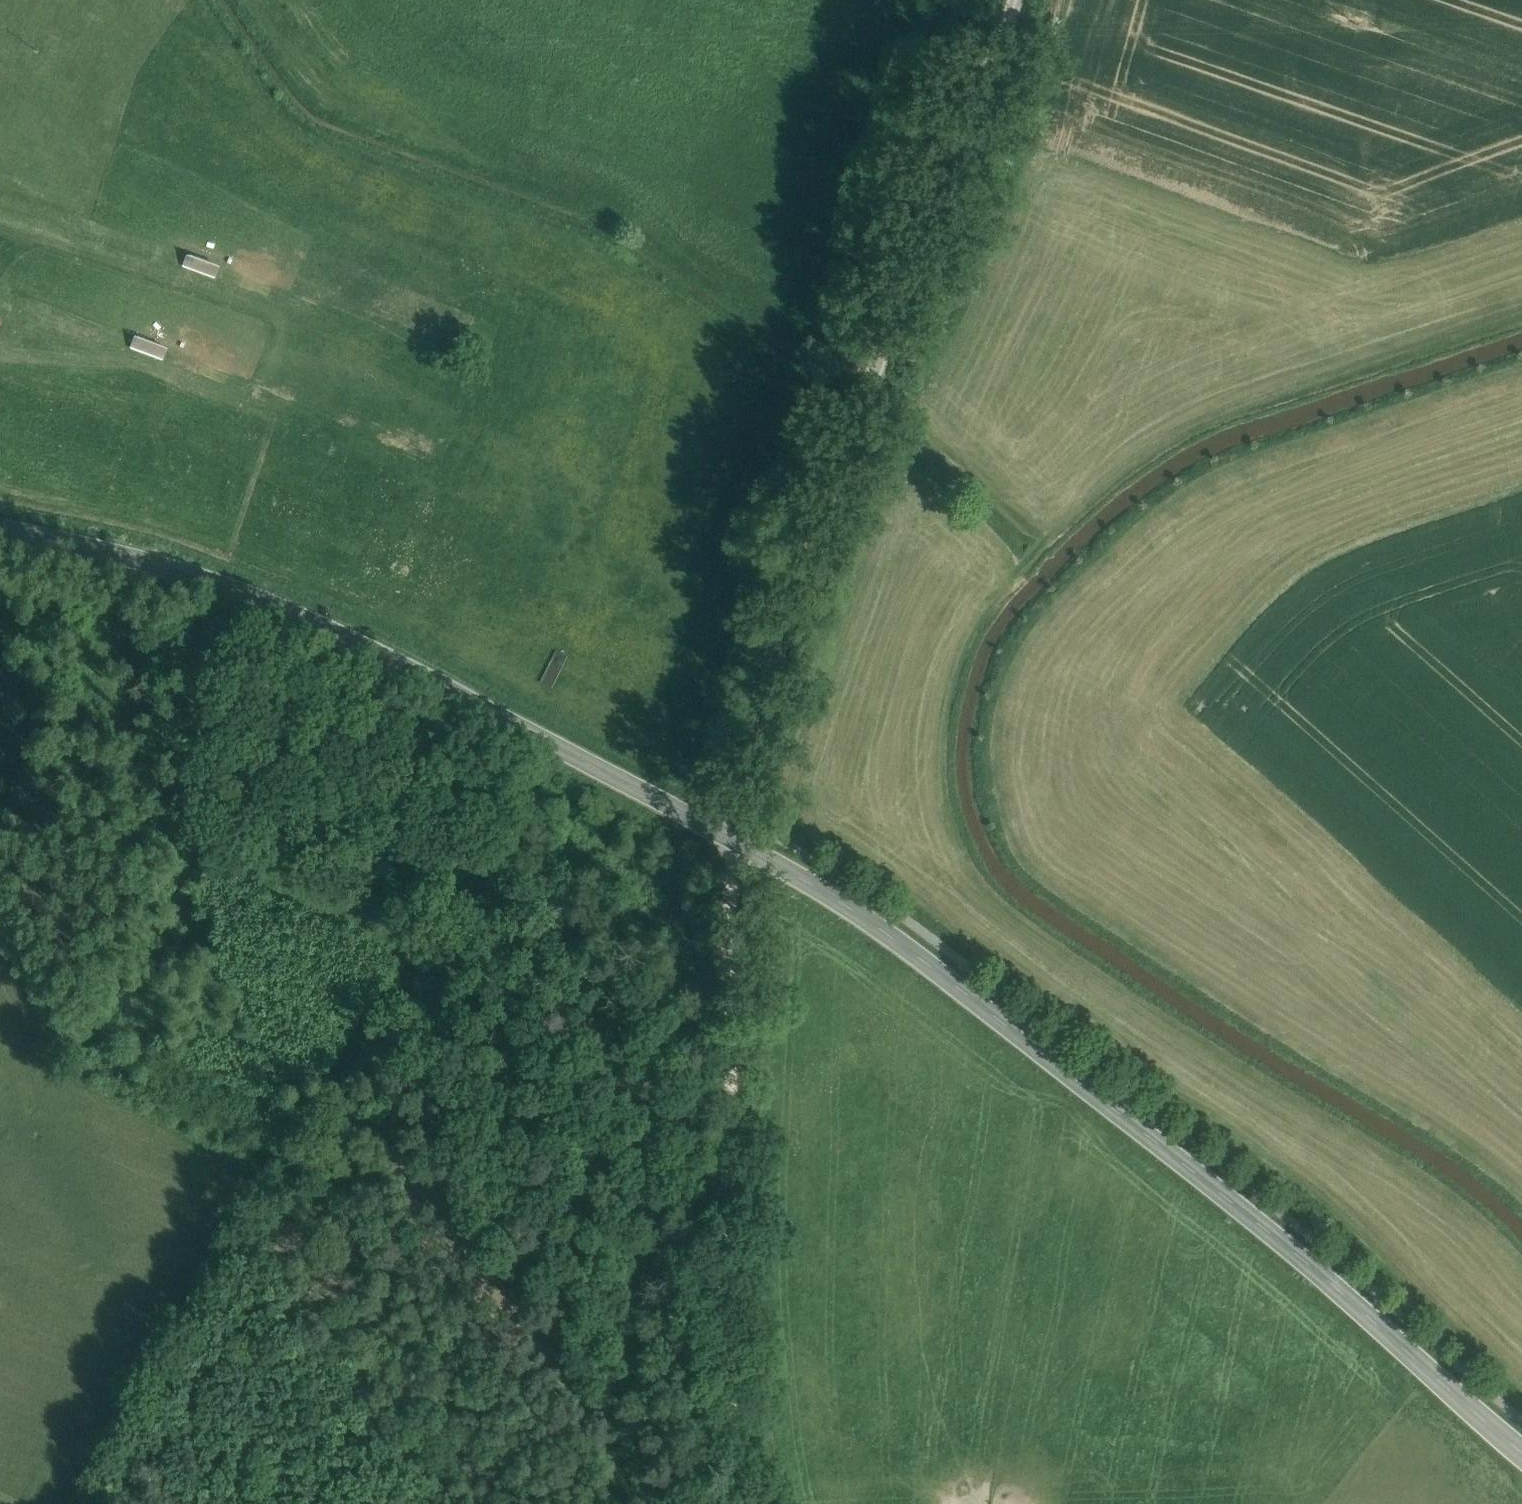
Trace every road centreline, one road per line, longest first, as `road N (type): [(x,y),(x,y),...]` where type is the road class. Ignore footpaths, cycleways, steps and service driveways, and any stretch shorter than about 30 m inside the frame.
road 1 (secondary): [(1521,1452),(1301,1257),(851,908),(308,620),(194,576),(0,529)]
road 2 (track): [(1018,0),(886,364),(862,404),(725,834)]
road 3 (track): [(742,844),(728,940),(727,1346),(772,1503)]

